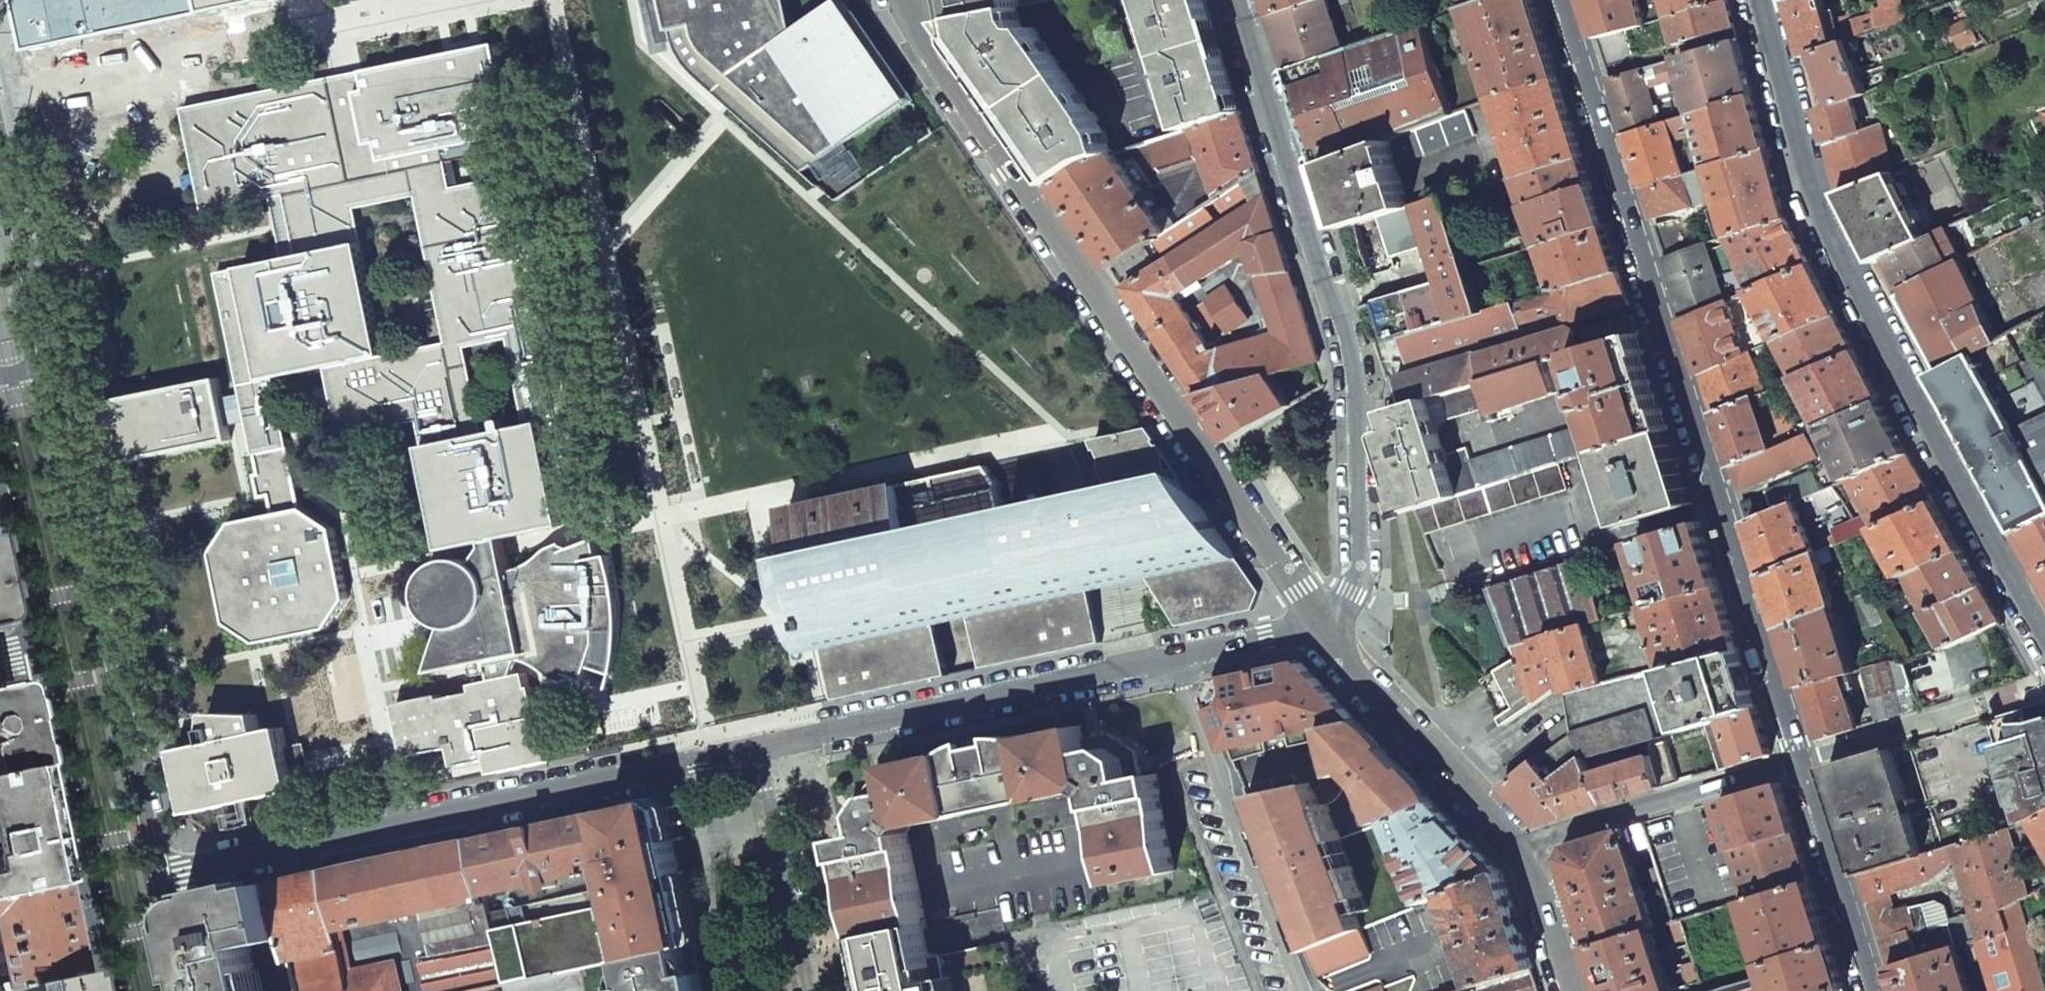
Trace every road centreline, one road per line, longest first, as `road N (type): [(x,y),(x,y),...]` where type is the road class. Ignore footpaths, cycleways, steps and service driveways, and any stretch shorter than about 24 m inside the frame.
road 1 (residential): [(1562,0),(1801,764)]
road 2 (residential): [(1321,624),(919,33),(912,0)]
road 3 (secondary): [(2044,630),(1818,223),(1759,0)]
road 4 (residential): [(1321,624),(1350,588),(1364,553),(1355,395),(1347,333),(1245,0)]
road 5 (residential): [(161,877),(767,747)]
road 6 (residential): [(161,877),(49,368)]
road 7 (residential): [(767,747),(1173,661)]
road 8 (residential): [(1304,990),(1173,661)]
road 9 (residential): [(34,652),(109,990)]
road 10 (residential): [(1524,846),(1321,624)]
road 11 (residential): [(1524,846),(1801,764)]
road 12 (residential): [(816,990),(767,747)]
road 13 (residential): [(1801,764),(1874,990)]
road 14 (residential): [(49,368),(0,144)]
road 15 (residential): [(0,493),(34,652)]
road 16 (residential): [(1173,661),(1321,624)]
road 17 (residential): [(1571,990),(1524,846)]

